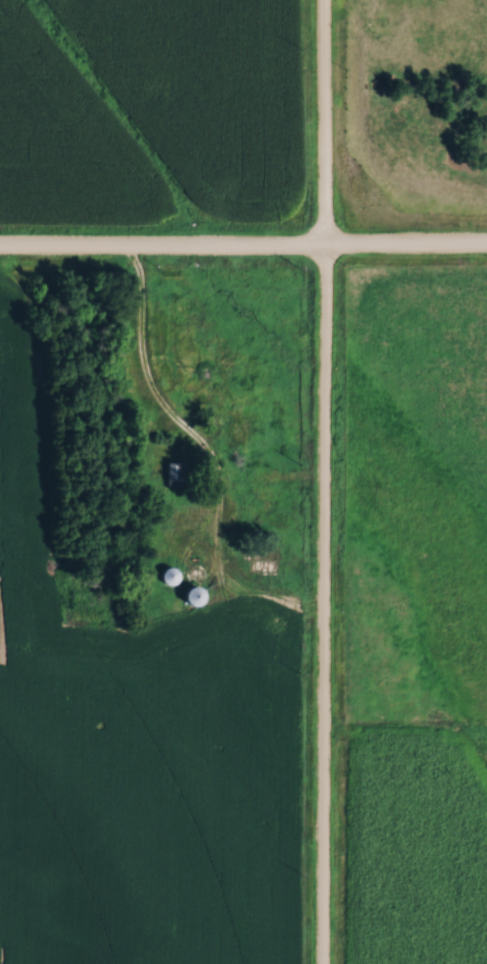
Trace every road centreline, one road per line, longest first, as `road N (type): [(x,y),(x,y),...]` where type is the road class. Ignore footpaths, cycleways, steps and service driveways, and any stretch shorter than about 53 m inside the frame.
road 1 (residential): [(323,963),(325,0)]
road 2 (tertiary): [(0,254),(486,252)]

